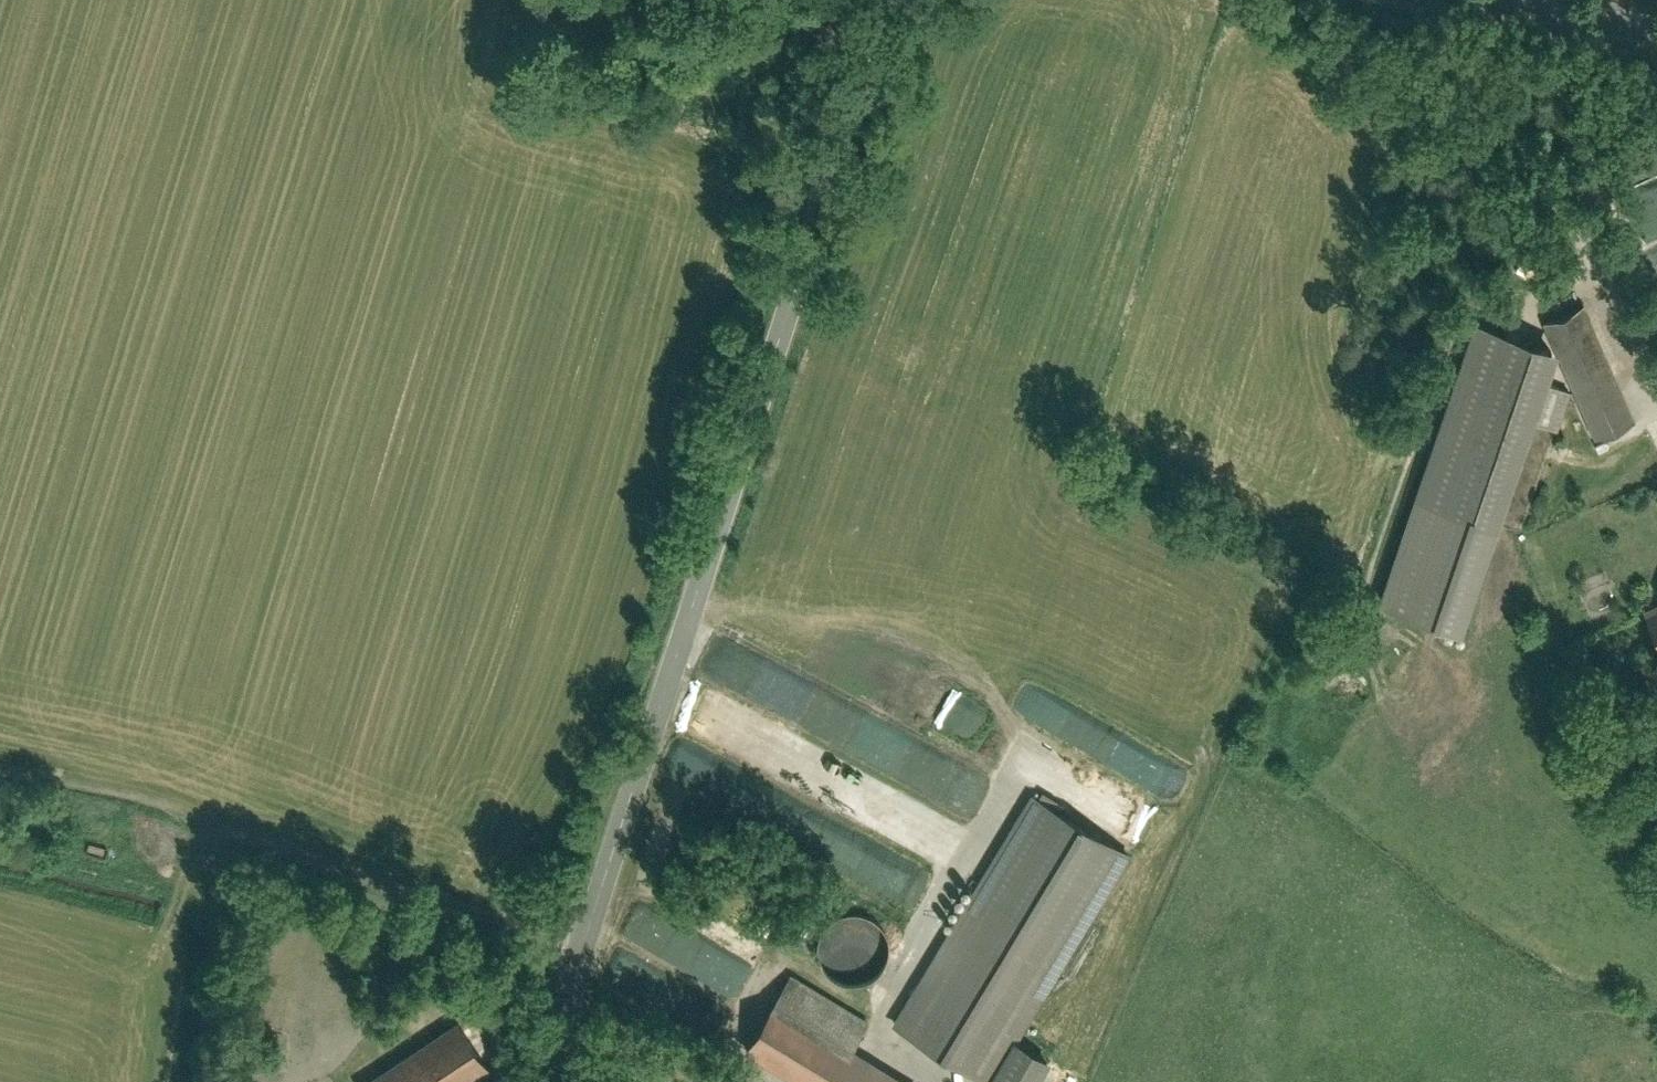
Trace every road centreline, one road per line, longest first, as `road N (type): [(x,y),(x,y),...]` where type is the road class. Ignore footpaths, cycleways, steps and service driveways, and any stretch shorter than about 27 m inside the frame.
road 1 (tertiary): [(552,1081),(565,967),(691,557),(883,0)]
road 2 (tertiary): [(1495,0),(1656,33)]

